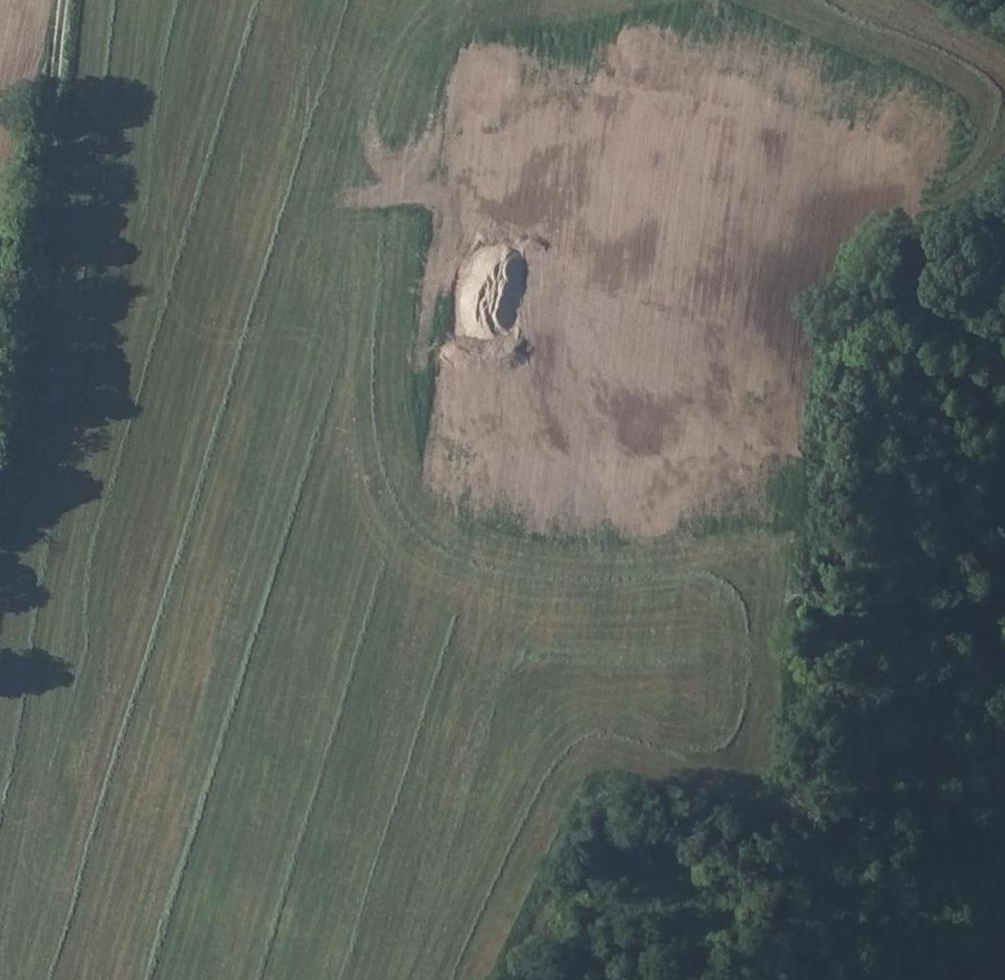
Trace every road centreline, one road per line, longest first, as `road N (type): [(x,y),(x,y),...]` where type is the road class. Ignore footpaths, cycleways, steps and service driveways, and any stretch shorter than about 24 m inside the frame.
road 1 (track): [(65,0),(0,495)]

